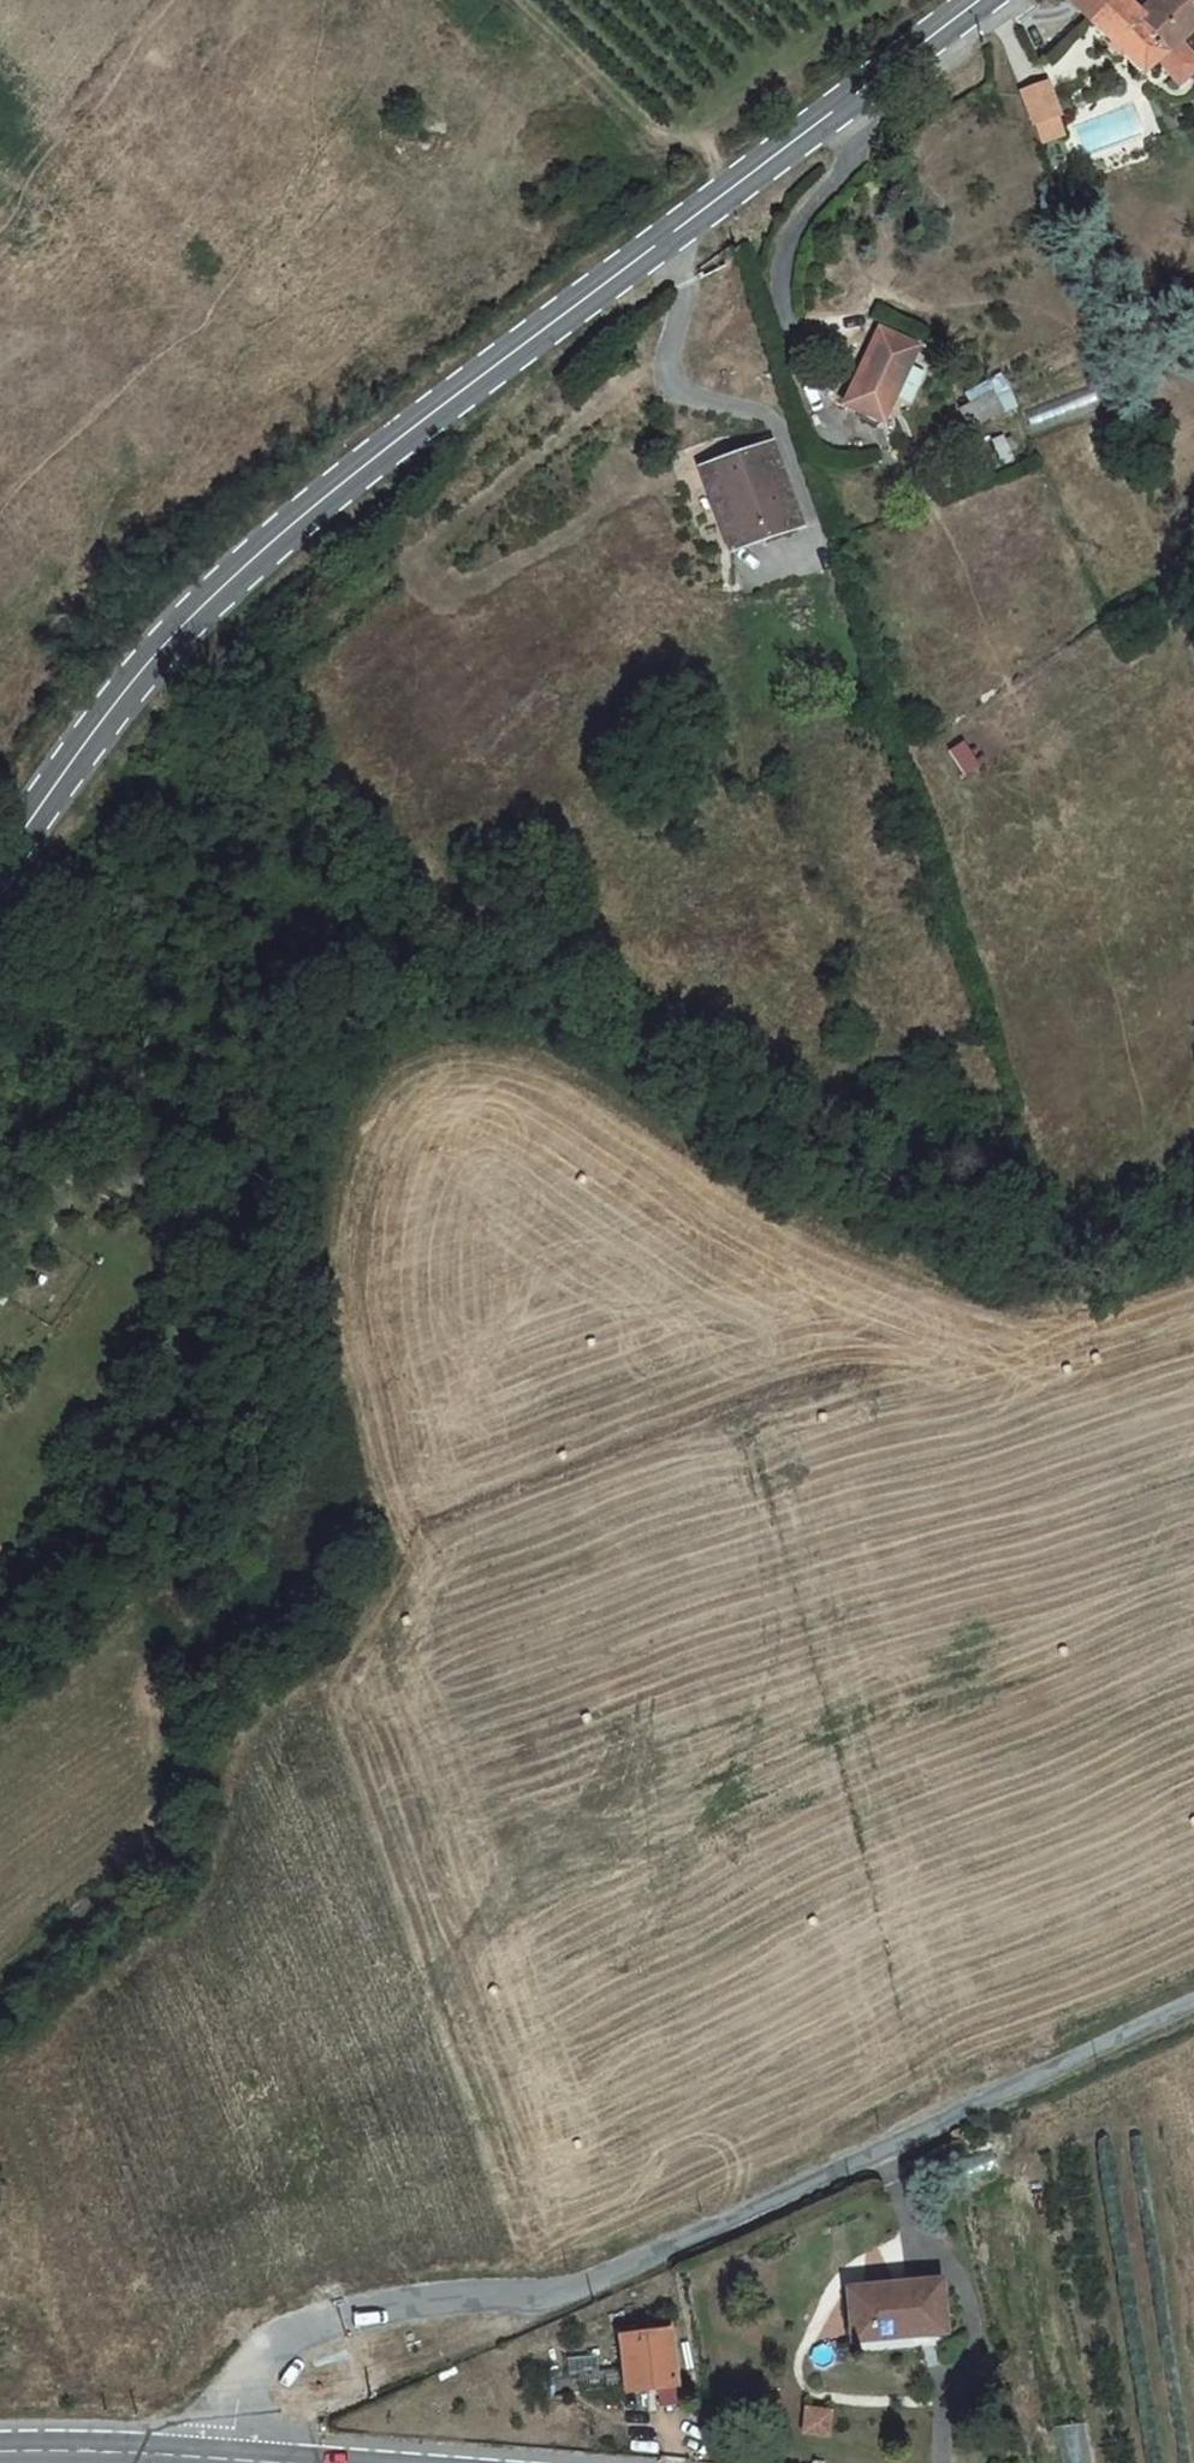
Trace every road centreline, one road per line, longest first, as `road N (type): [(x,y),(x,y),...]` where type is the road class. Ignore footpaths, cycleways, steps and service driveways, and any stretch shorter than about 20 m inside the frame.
road 1 (secondary): [(978,0),(232,575),(138,678),(0,862)]
road 2 (unclassified): [(226,2462),(241,2378),(279,2336),(415,2308),(546,2297),(1193,2001)]
road 3 (tertiary): [(226,2462),(122,2452),(0,2458)]

